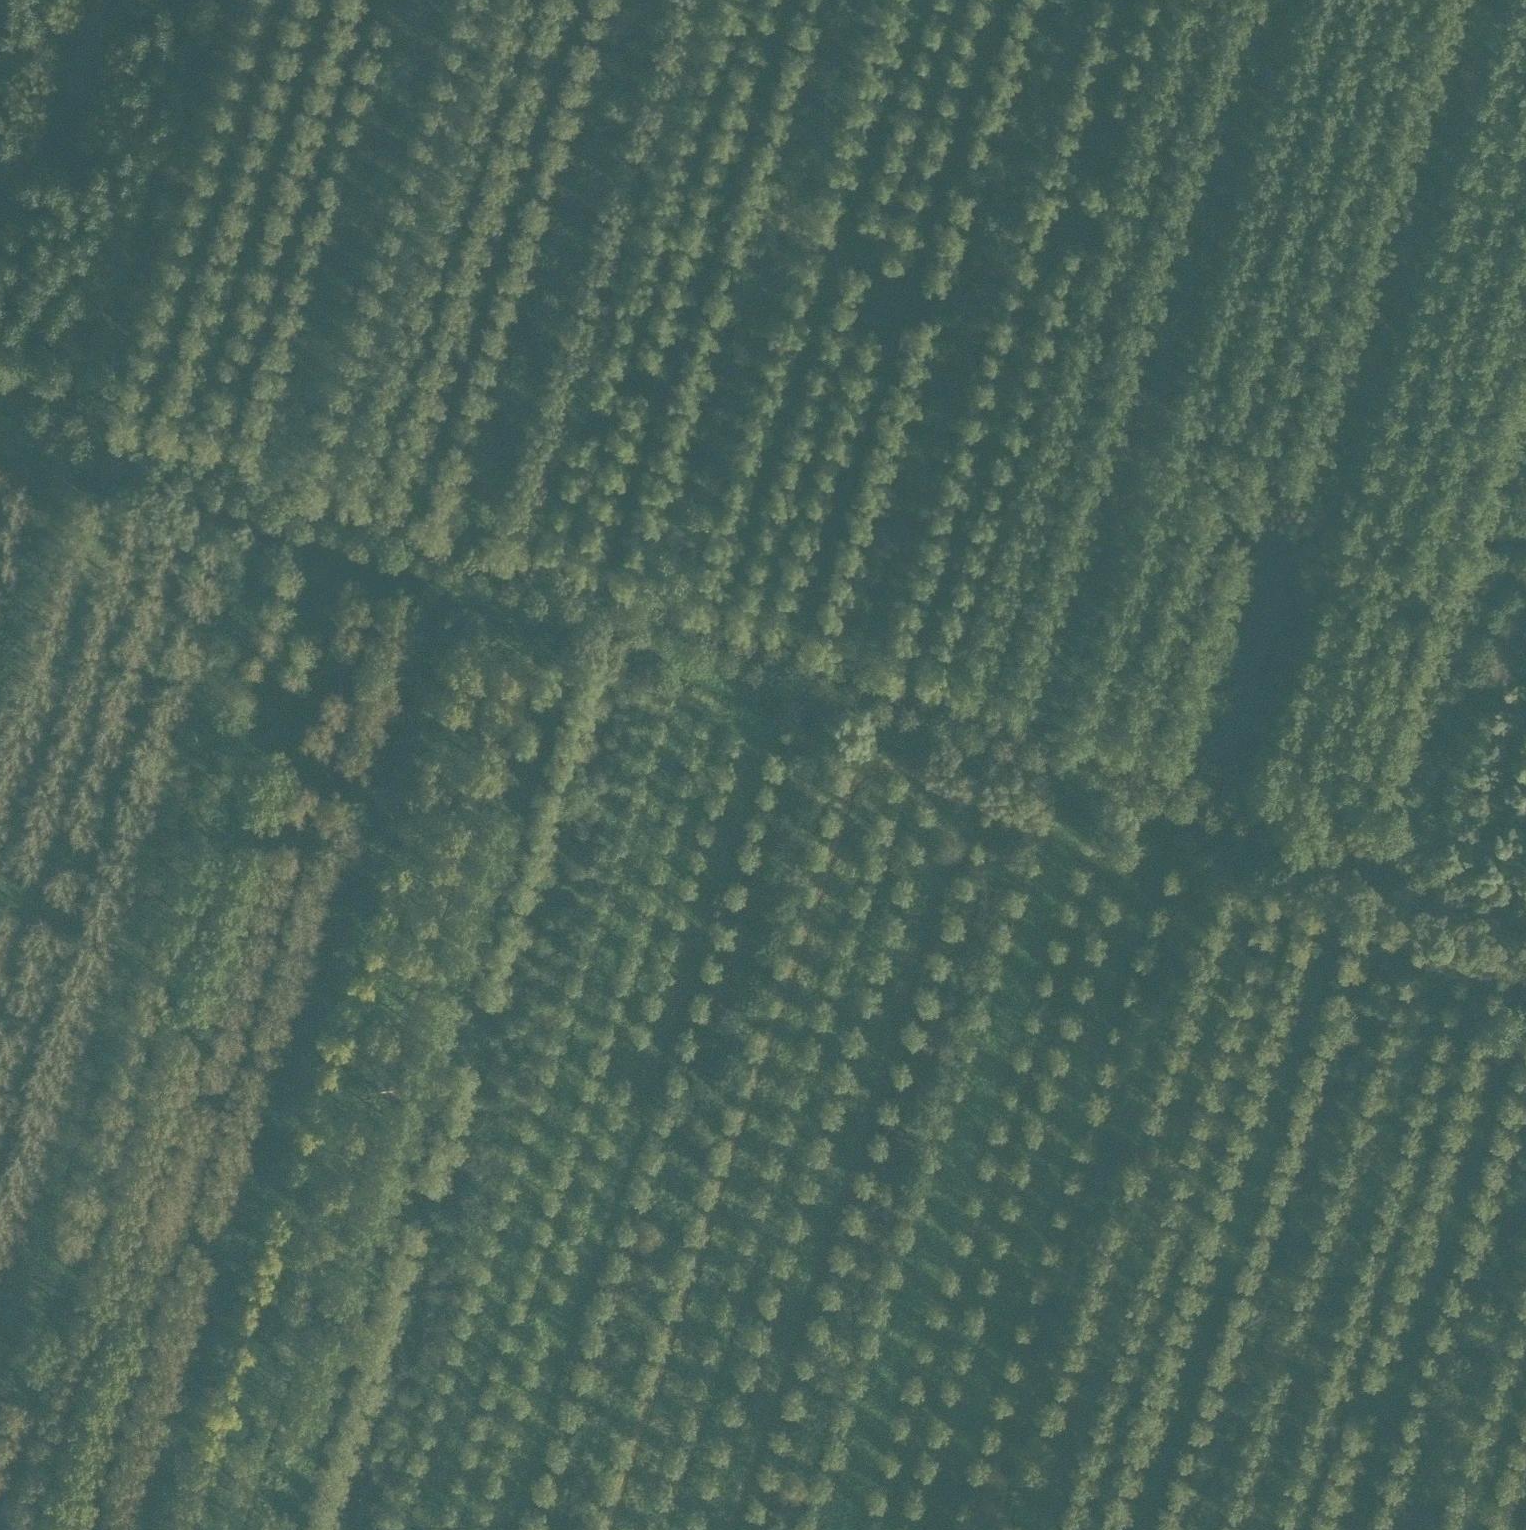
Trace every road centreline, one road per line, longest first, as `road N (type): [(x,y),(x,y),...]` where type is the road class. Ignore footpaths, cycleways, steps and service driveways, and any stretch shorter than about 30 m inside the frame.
road 1 (track): [(0,385),(1525,879)]

